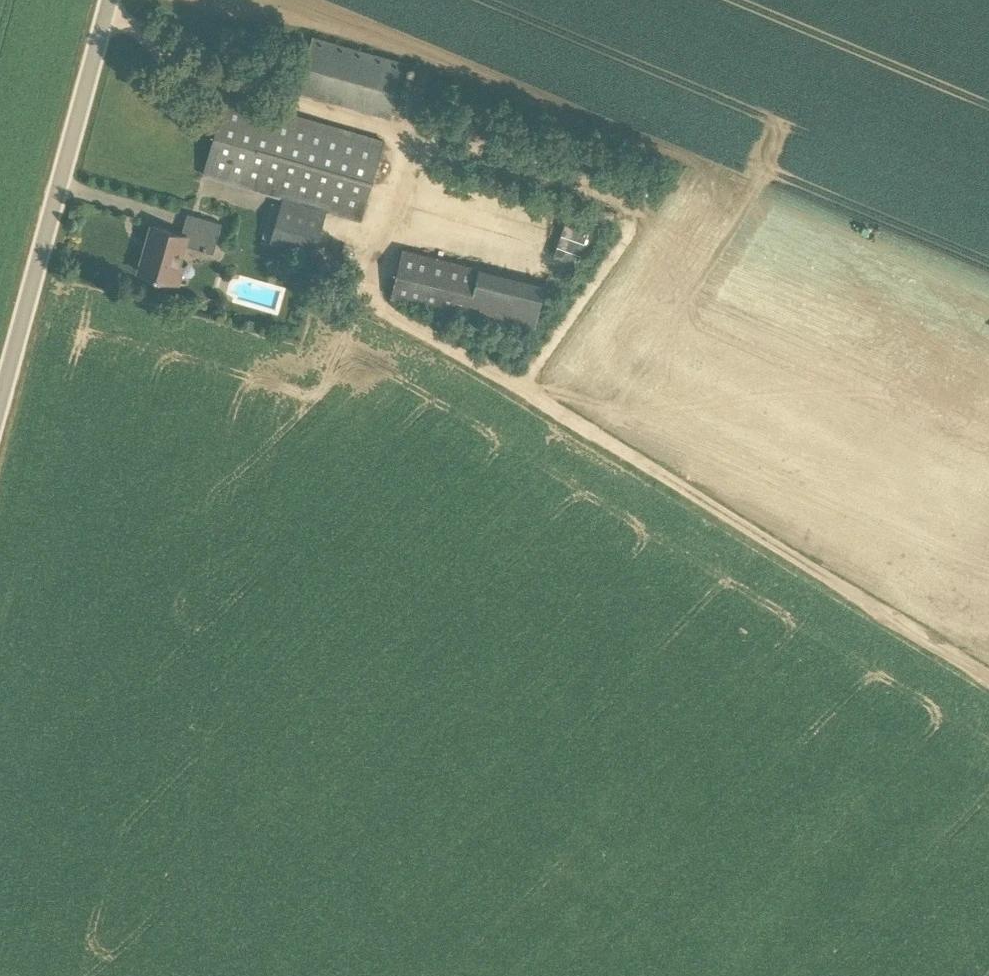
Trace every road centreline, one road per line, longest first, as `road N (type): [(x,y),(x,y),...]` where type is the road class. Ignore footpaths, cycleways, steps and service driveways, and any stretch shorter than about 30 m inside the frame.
road 1 (track): [(988,689),(850,601),(421,358),(319,315),(306,370),(29,293)]
road 2 (tertiary): [(0,400),(109,0)]

